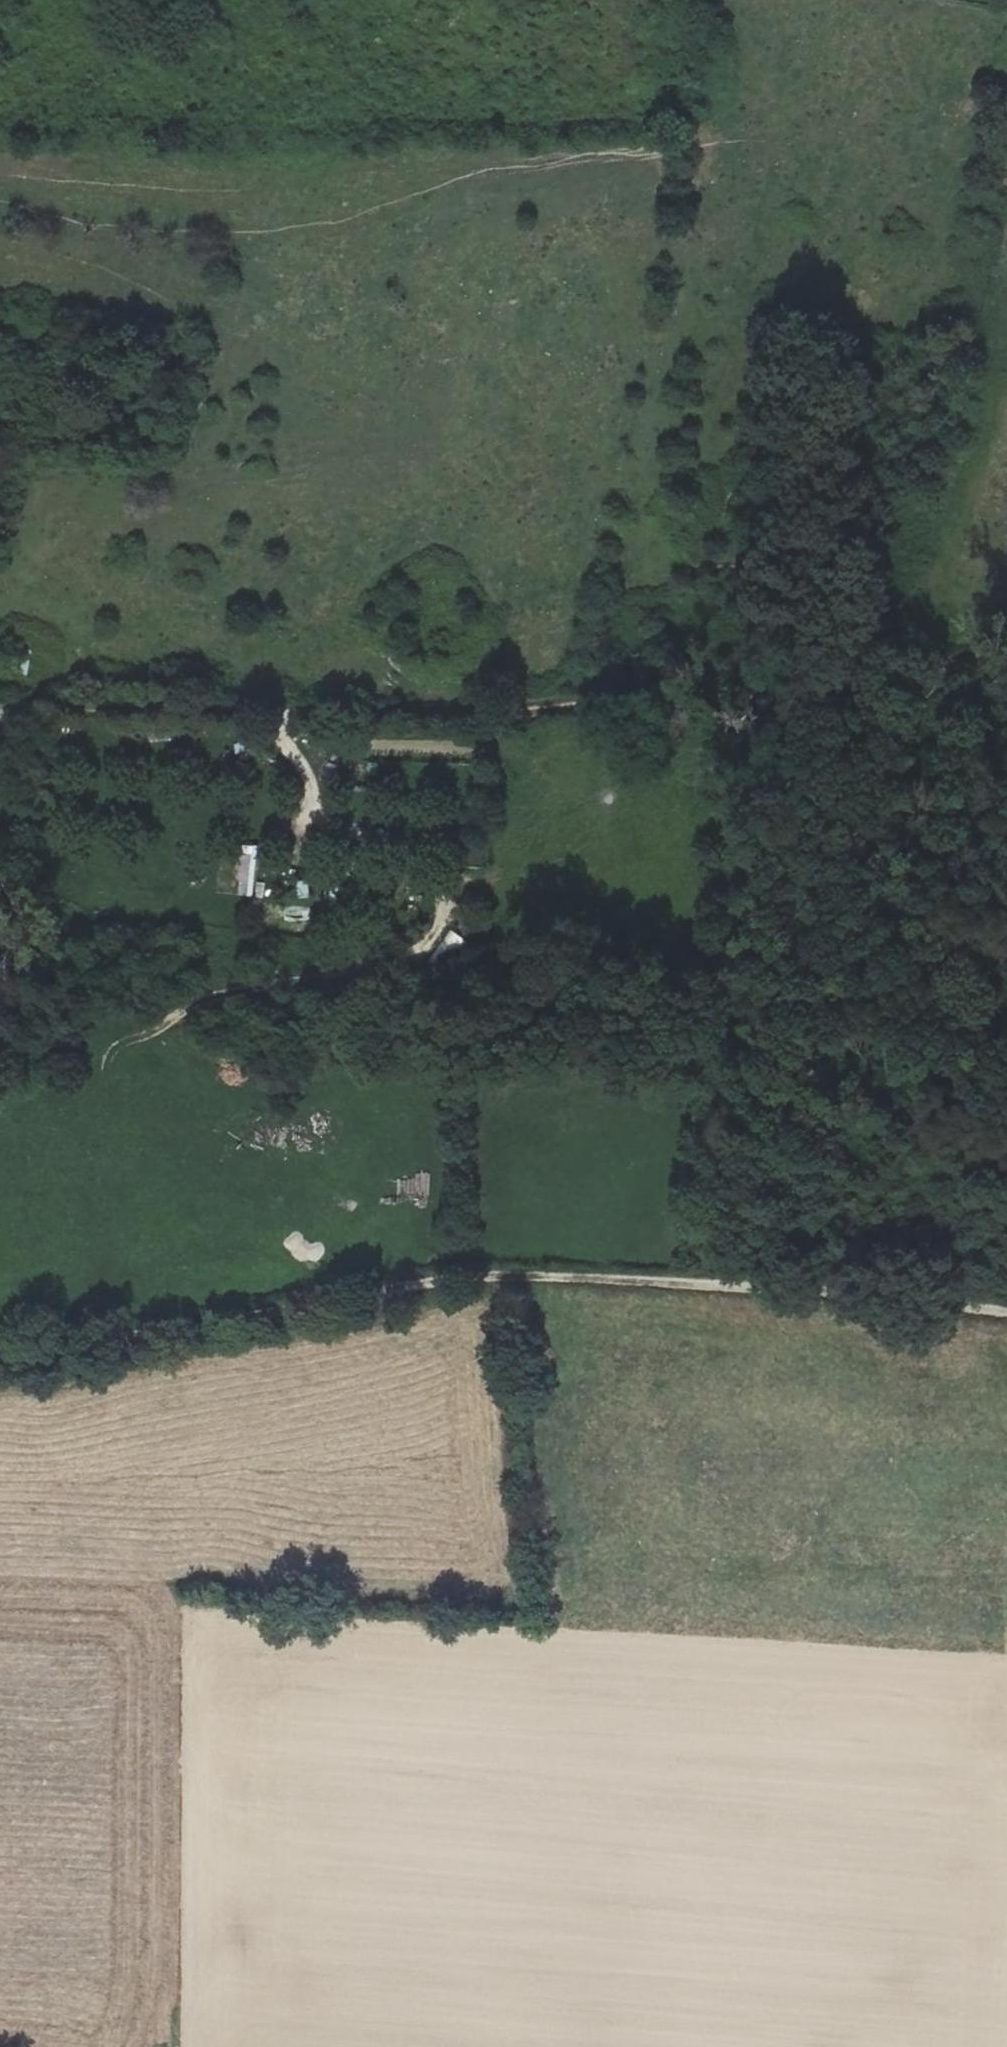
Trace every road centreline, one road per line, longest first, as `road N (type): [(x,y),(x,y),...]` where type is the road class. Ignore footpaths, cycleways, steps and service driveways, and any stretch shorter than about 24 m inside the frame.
road 1 (track): [(1006,652),(774,703),(703,711),(284,717),(7,704),(0,739)]
road 2 (track): [(1006,1309),(558,1274),(482,1277),(0,1357)]
road 3 (track): [(284,717),(287,740),(311,757),(321,786),(311,844)]

